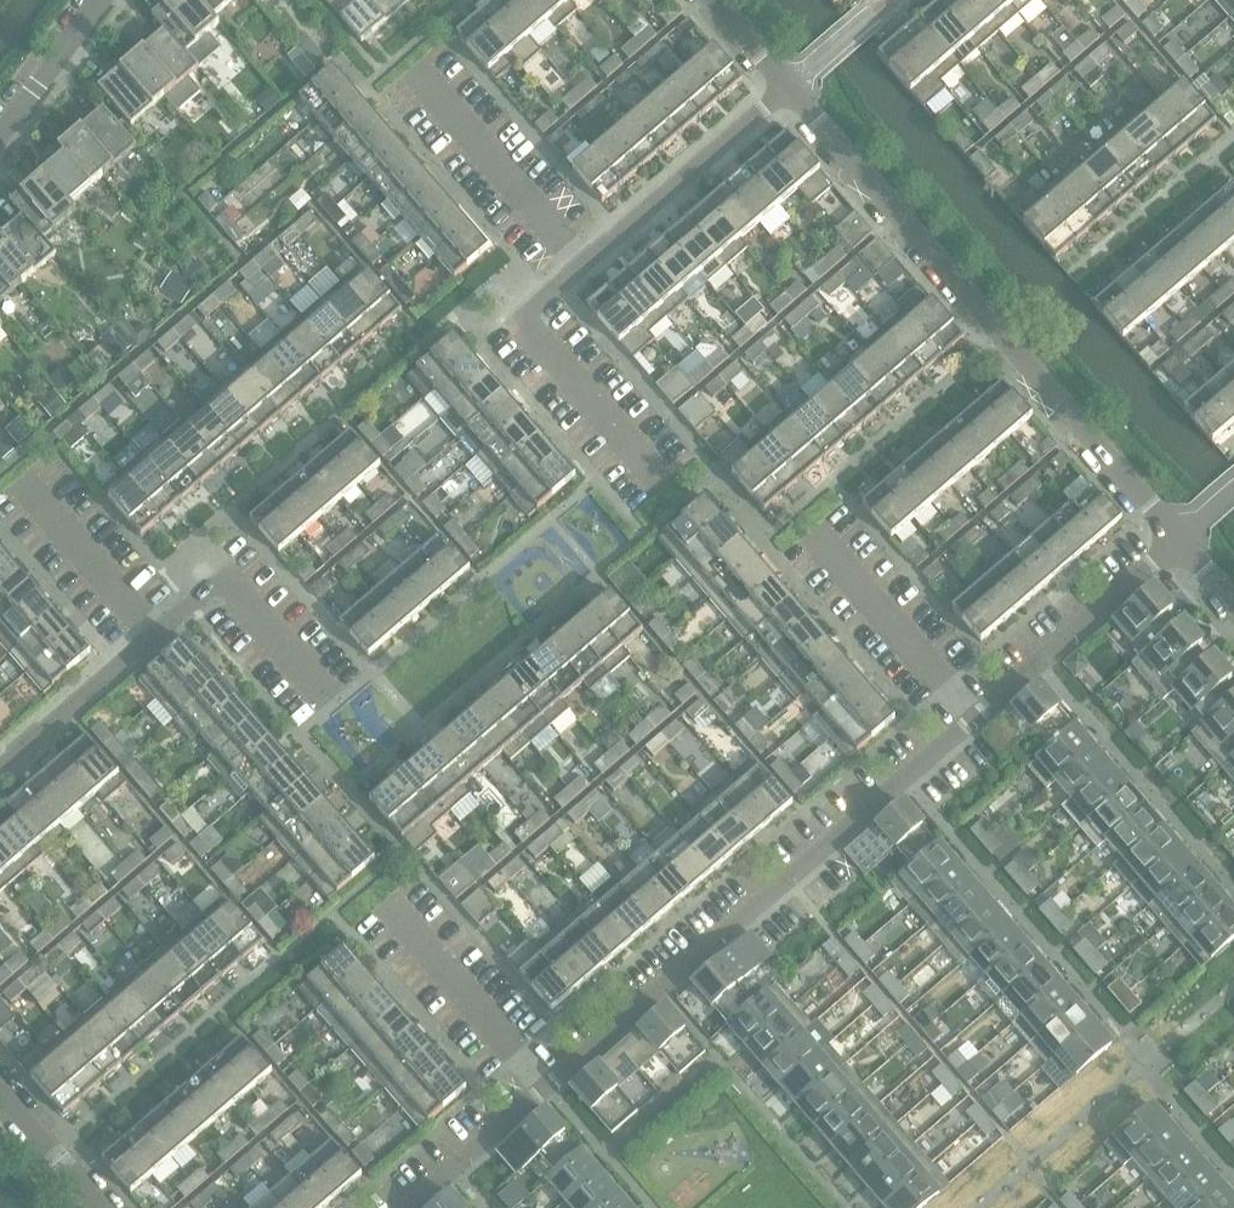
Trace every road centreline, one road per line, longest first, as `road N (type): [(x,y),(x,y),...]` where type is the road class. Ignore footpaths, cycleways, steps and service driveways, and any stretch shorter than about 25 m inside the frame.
road 1 (residential): [(1181,541),(790,88)]
road 2 (residential): [(547,1088),(977,718)]
road 3 (residential): [(662,480),(525,319),(586,266)]
road 4 (residential): [(586,266),(790,88)]
road 5 (residential): [(977,718),(1181,541)]
road 6 (residential): [(336,706),(221,579),(154,636)]
road 7 (residential): [(586,266),(422,82)]
road 8 (residential): [(977,718),(818,536)]
road 9 (residential): [(547,1088),(395,910)]
road 10 (residential): [(154,636),(21,484)]
road 11 (residential): [(409,1207),(547,1088)]
road 12 (residential): [(0,131),(100,0)]
road 13 (residential): [(102,1207),(0,1089)]
road 14 (residential): [(154,636),(47,727)]
road 15 (residential): [(790,88),(891,0)]

